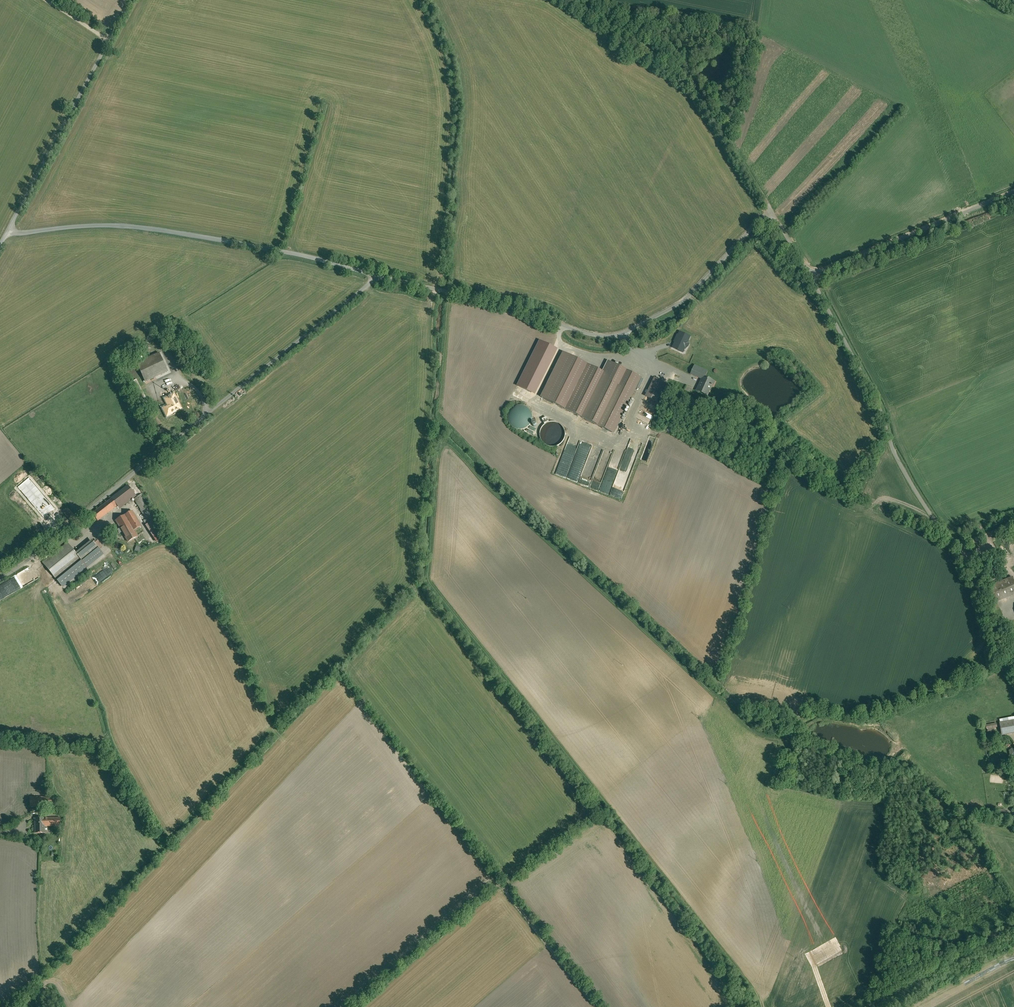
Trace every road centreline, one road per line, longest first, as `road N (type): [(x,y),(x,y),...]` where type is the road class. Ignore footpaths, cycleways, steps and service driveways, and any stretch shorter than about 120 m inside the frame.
road 1 (unclassified): [(812,275),(771,209),(688,297),(622,334),(586,333),(377,275)]
road 2 (track): [(377,275),(0,578)]
road 3 (unclassified): [(812,275),(891,448),(1013,668)]
road 4 (unclassified): [(6,232),(140,228),(377,275)]
road 5 (track): [(570,0),(683,69),(771,209)]
road 6 (unclassified): [(6,232),(129,0)]
road 7 (unclassified): [(1013,192),(812,275)]
road 8 (unclassified): [(1013,928),(872,1006)]

